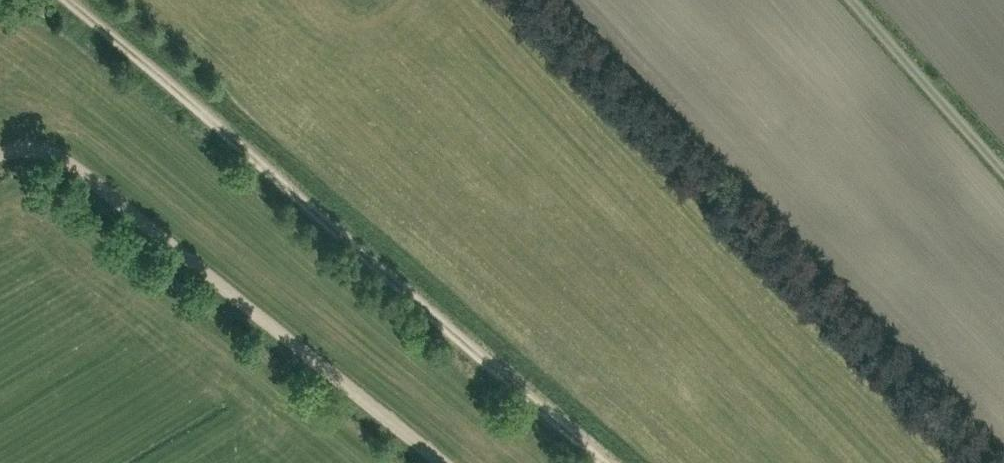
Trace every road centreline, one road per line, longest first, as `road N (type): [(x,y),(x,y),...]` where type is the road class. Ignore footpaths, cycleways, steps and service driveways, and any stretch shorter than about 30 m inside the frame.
road 1 (track): [(605,462),(70,0)]
road 2 (track): [(988,462),(526,0)]
road 3 (track): [(0,156),(53,152),(443,462)]
road 4 (track): [(855,0),(1003,169)]

